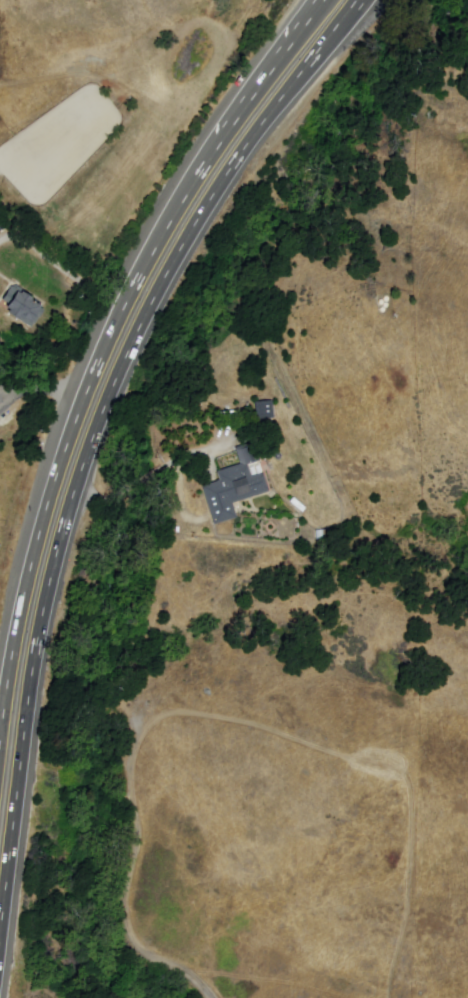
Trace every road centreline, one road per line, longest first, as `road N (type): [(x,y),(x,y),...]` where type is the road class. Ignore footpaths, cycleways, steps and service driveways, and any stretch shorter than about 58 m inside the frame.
road 1 (trunk): [(0,936),(46,600),(93,440),(144,319),(212,198),(350,15)]
road 2 (trunk): [(220,136),(122,309),(57,483),(25,599),(0,761)]
road 3 (trunk): [(313,0),(220,136)]

